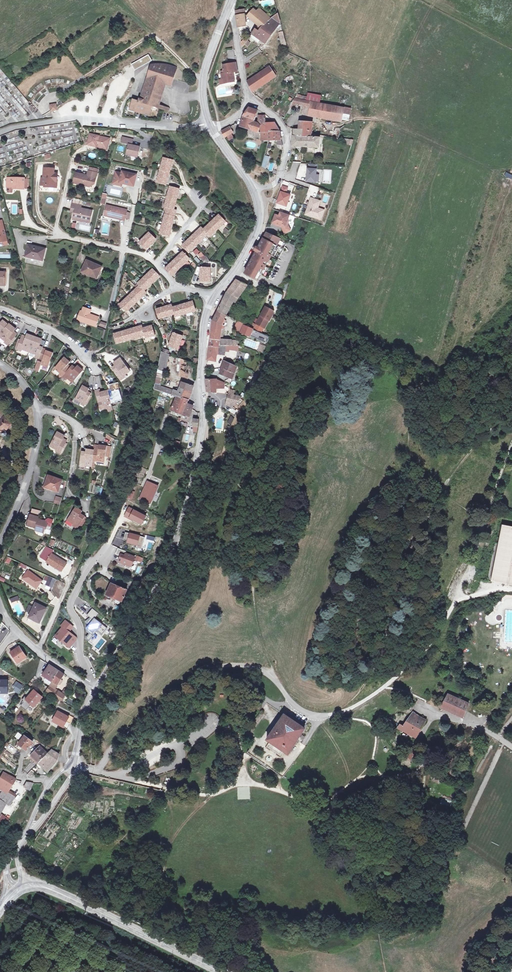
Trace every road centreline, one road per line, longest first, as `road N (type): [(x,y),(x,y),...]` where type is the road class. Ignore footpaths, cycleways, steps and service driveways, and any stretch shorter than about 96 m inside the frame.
road 1 (residential): [(214,298),(205,320),(194,488),(165,582),(96,691)]
road 2 (residential): [(214,298),(178,287),(145,256),(54,234),(71,165)]
road 3 (residential): [(0,132),(72,119),(209,123)]
road 4 (tertiary): [(27,886),(83,904),(218,971)]
road 5 (track): [(333,718),(383,688),(439,638),(469,576)]
road 6 (track): [(203,78),(150,37),(58,95)]
road 7 (residential): [(86,685),(70,603),(107,546)]
road 8 (residential): [(0,541),(32,460),(38,409)]
road 9 (residential): [(38,409),(66,416),(76,429),(68,492),(91,499)]
road 10 (residential): [(249,98),(279,121),(288,145),(276,185),(252,186)]
road 11 (residential): [(252,186),(256,234),(214,298)]
road 12 (residential): [(230,7),(203,78),(209,123)]

